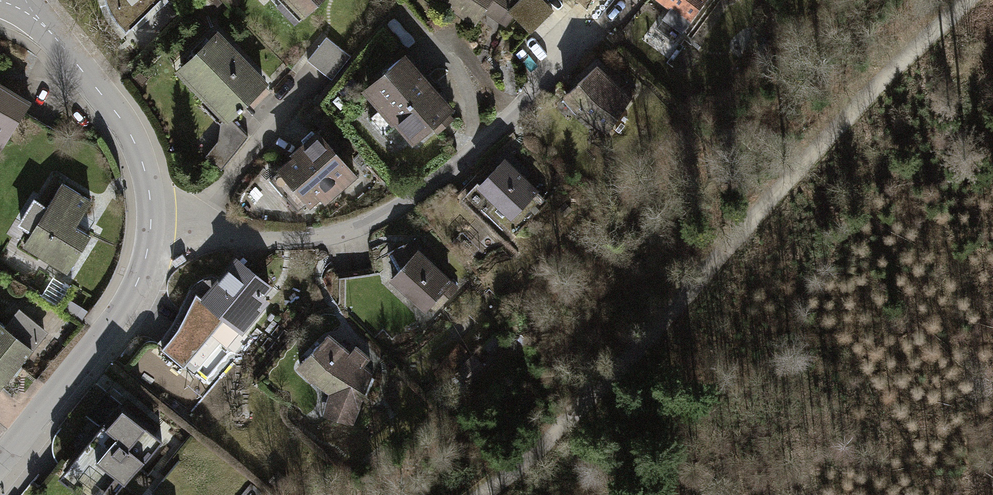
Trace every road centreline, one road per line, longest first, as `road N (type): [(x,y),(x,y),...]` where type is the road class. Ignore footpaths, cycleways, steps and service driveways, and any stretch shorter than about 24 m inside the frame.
road 1 (track): [(477,494),(553,434),(872,89),(969,0)]
road 2 (residential): [(150,221),(279,241),(389,213),(520,110),(586,29)]
road 3 (residential): [(150,221),(141,273),(125,306),(0,458)]
road 4 (residential): [(17,0),(123,121),(148,184),(150,221)]

